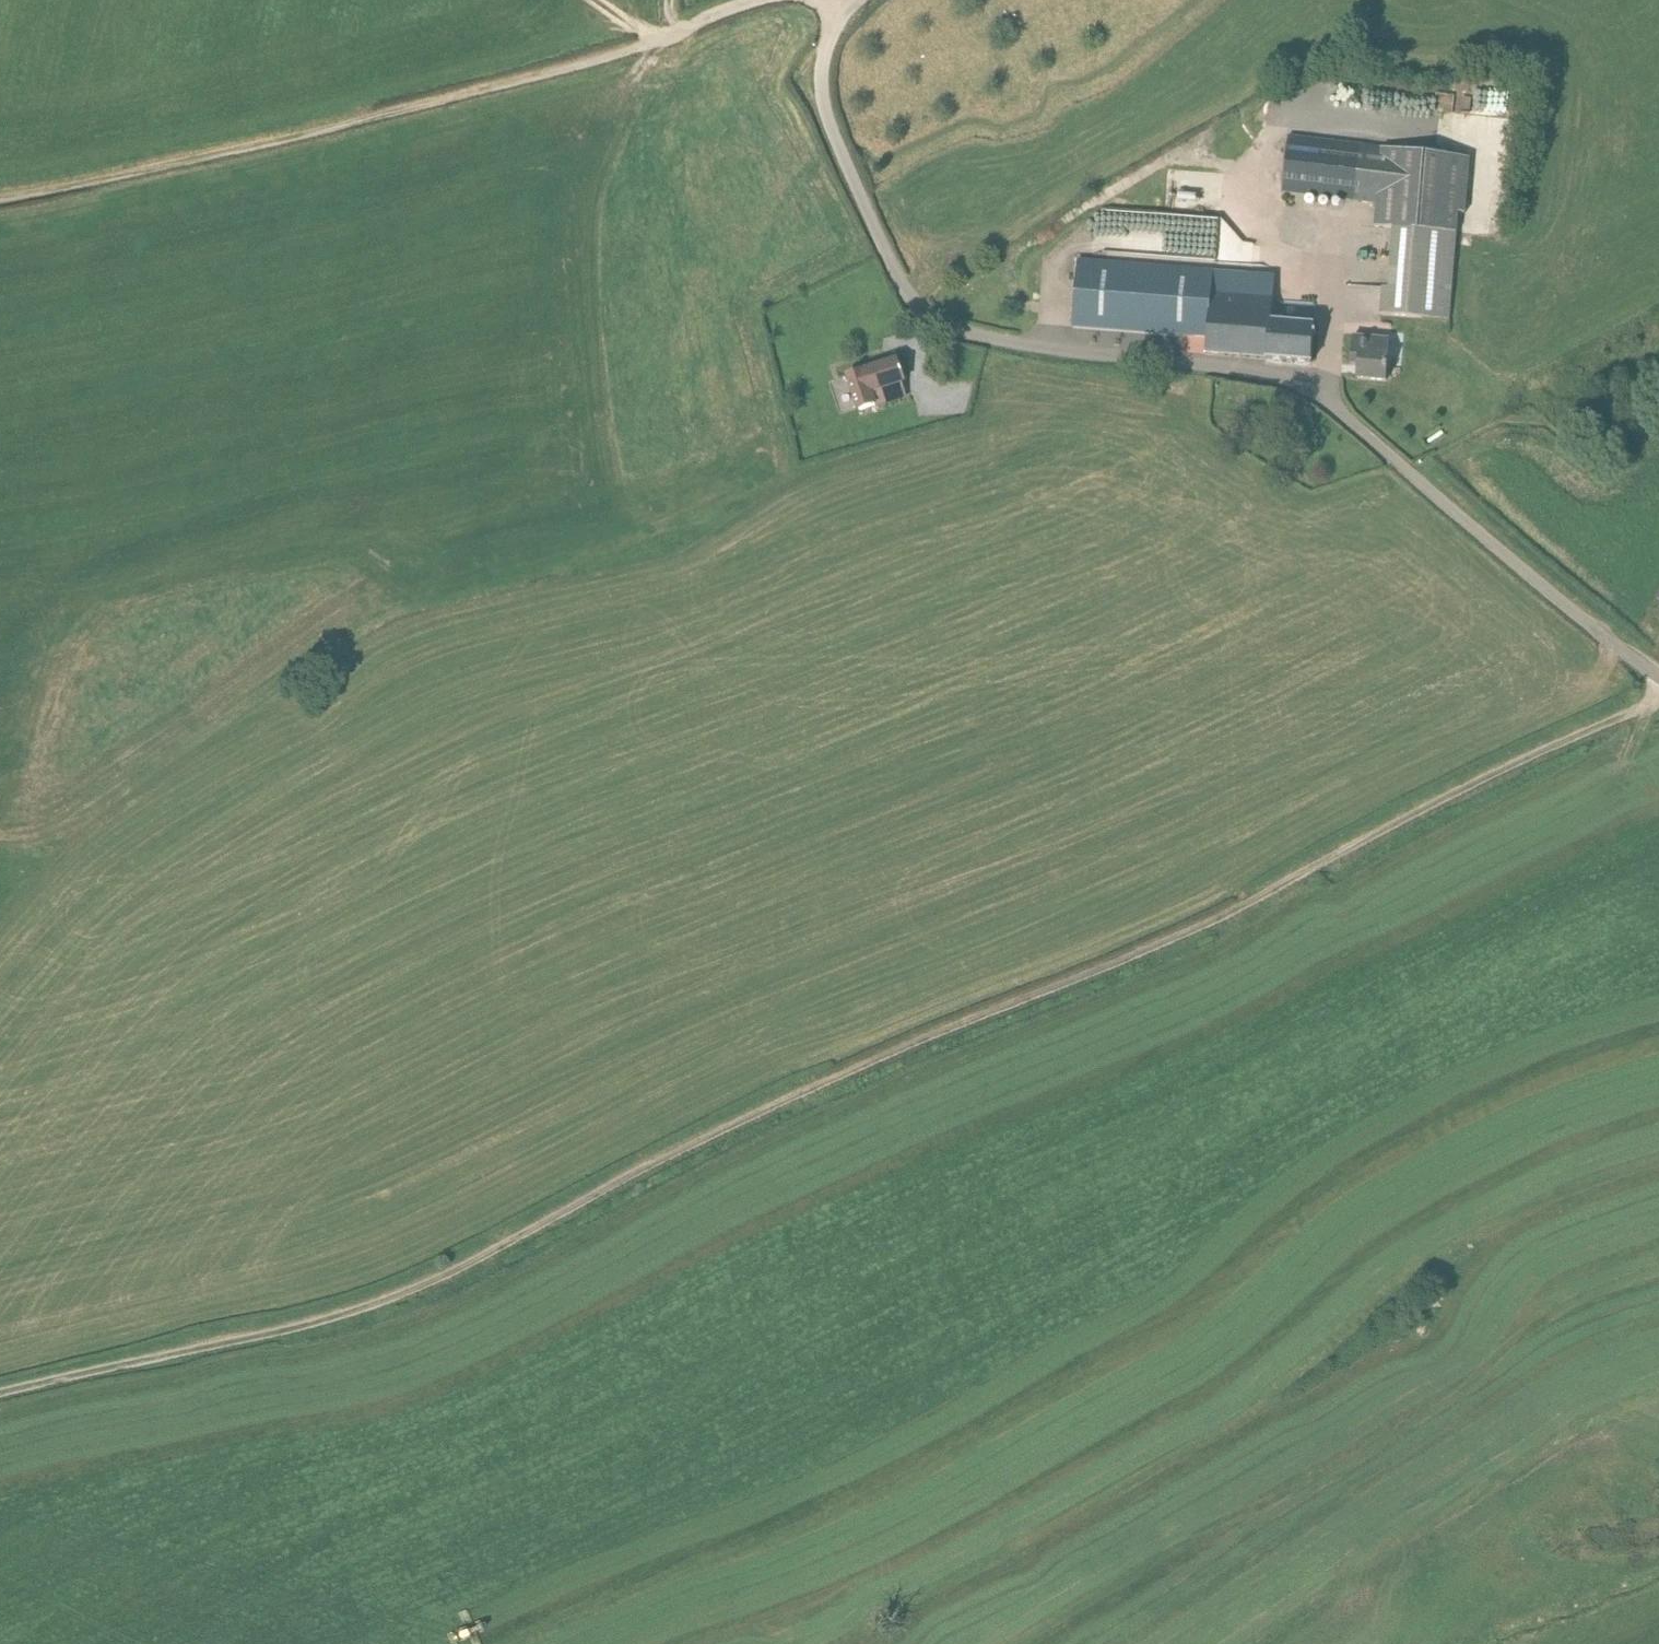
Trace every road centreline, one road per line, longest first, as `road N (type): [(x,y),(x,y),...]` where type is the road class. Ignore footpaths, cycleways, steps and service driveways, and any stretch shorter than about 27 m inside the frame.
road 1 (track): [(0,1393),(267,1335),(411,1290),(905,1044),(1200,925),(1431,801),(1658,694)]
road 2 (unclassified): [(1658,676),(1313,389),(1253,369),(994,339),(926,311),(894,268),(824,95),(831,39),(857,0)]
road 3 (track): [(750,0),(600,58),(0,199)]

